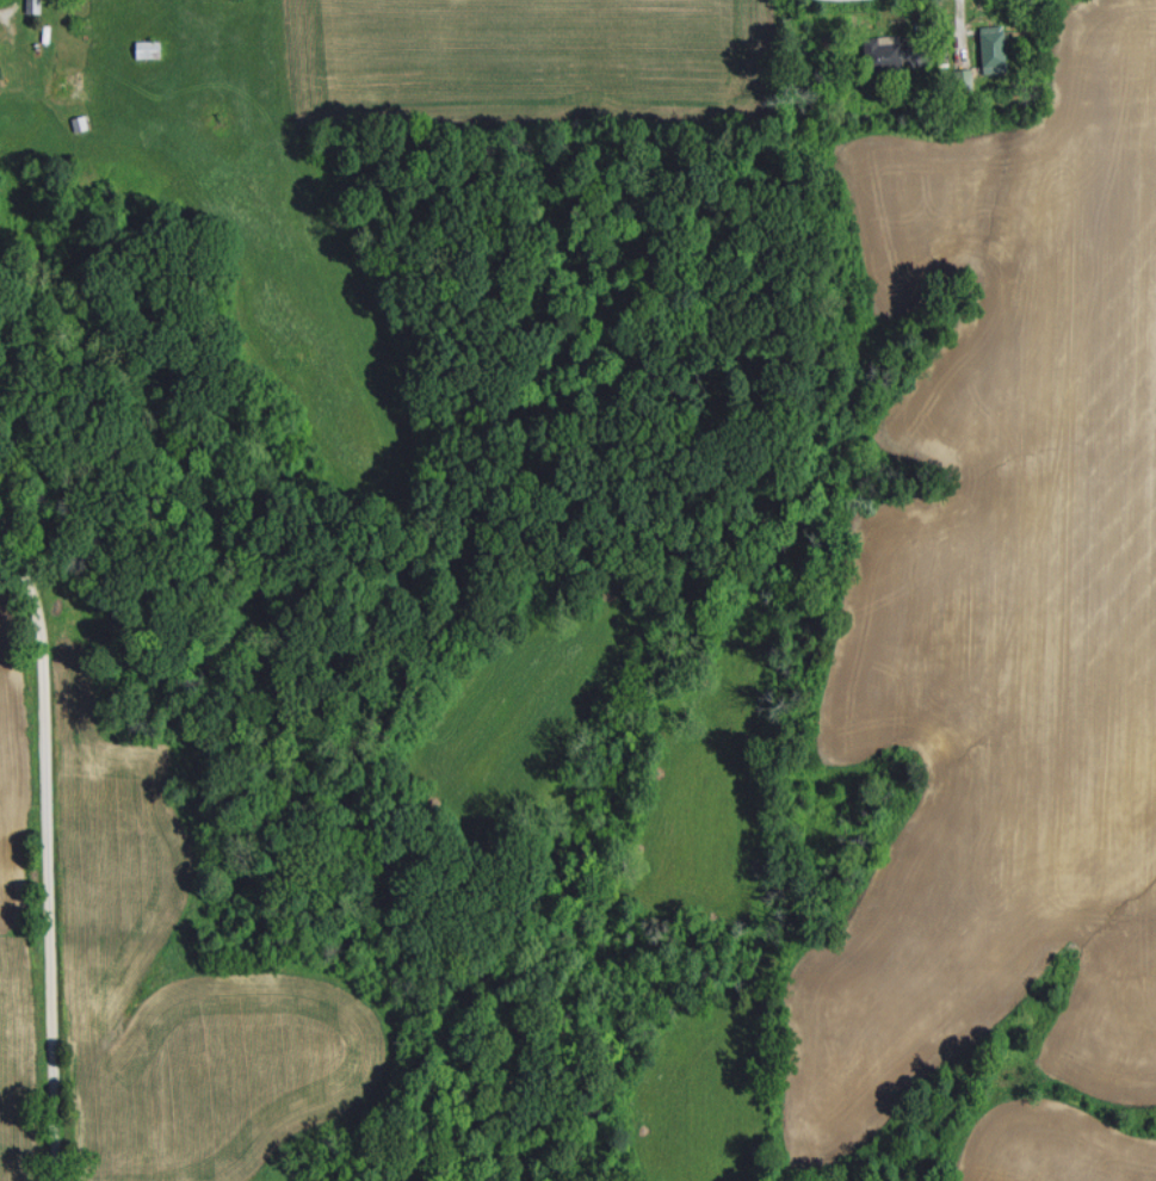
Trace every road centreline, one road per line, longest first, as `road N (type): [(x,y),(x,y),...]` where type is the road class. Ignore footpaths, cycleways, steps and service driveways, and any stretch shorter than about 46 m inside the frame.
road 1 (residential): [(57,1180),(39,673),(29,585),(0,512)]

